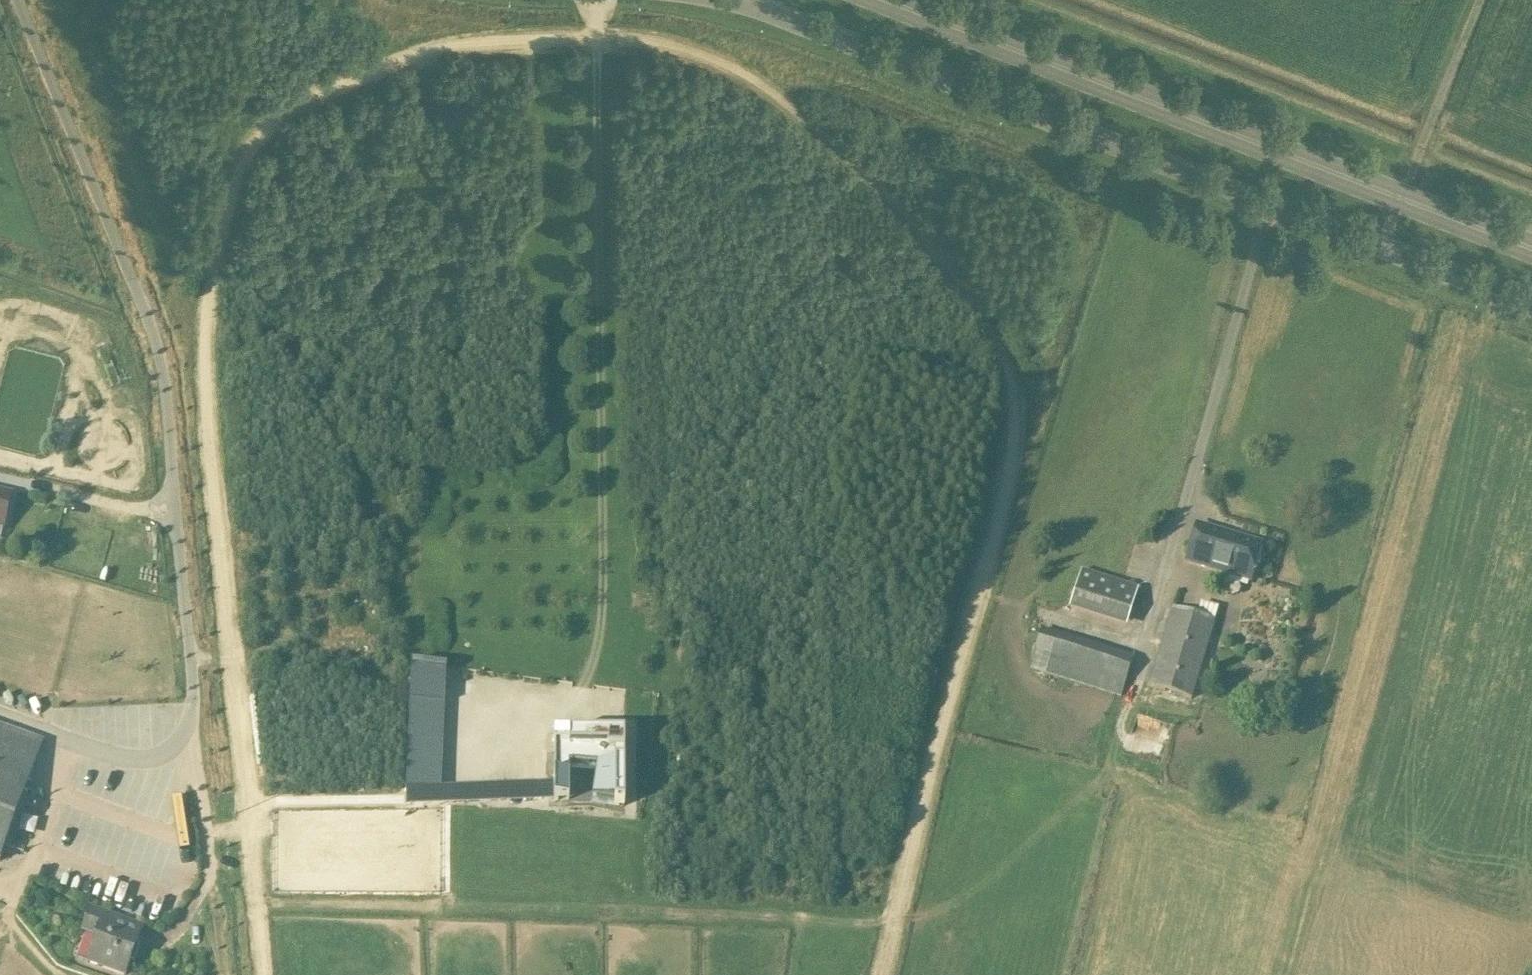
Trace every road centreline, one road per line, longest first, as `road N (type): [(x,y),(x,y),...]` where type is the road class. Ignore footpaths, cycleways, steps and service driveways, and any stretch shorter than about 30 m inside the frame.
road 1 (track): [(883,974),(1011,462),(1012,400),(1003,362),(935,248),(872,175),(788,104),(684,47),(530,40)]
road 2 (track): [(464,45),(369,73),(282,115),(239,168),(215,253),(204,394),(263,974)]
road 3 (residential): [(212,877),(158,351),(17,0)]
road 4 (unclassified): [(1531,308),(724,0)]
road 5 (track): [(599,0),(602,601),(593,659),(569,714)]
road 6 (primary): [(885,0),(1531,249)]

